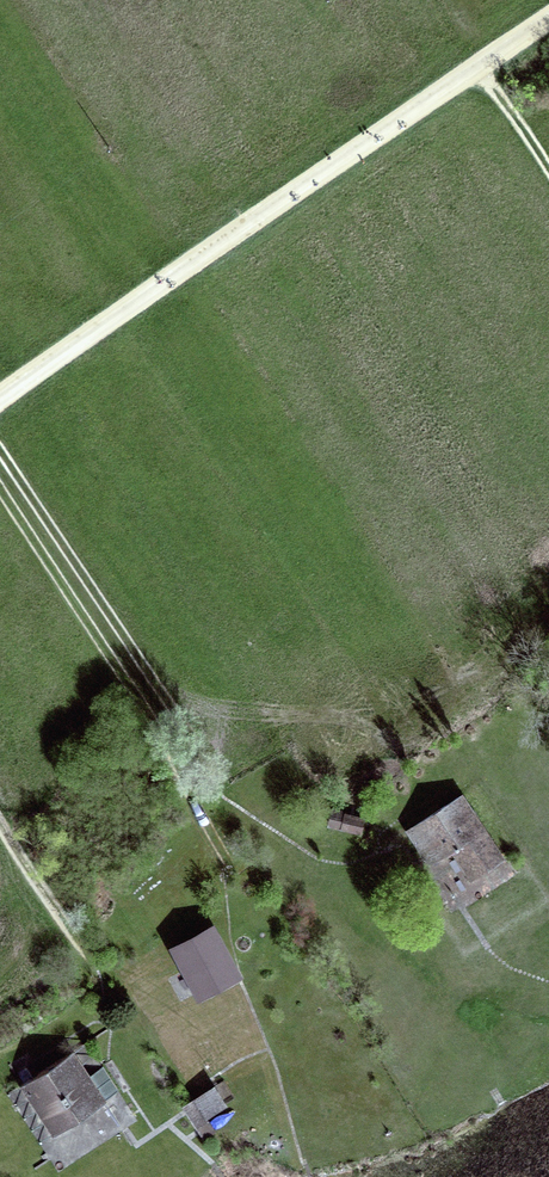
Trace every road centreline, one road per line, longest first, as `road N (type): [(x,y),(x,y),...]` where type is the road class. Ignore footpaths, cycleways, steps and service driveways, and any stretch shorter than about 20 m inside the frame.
road 1 (track): [(0,398),(548,14)]
road 2 (track): [(0,482),(245,876)]
road 3 (track): [(0,816),(124,1010)]
road 4 (track): [(480,58),(548,164)]

